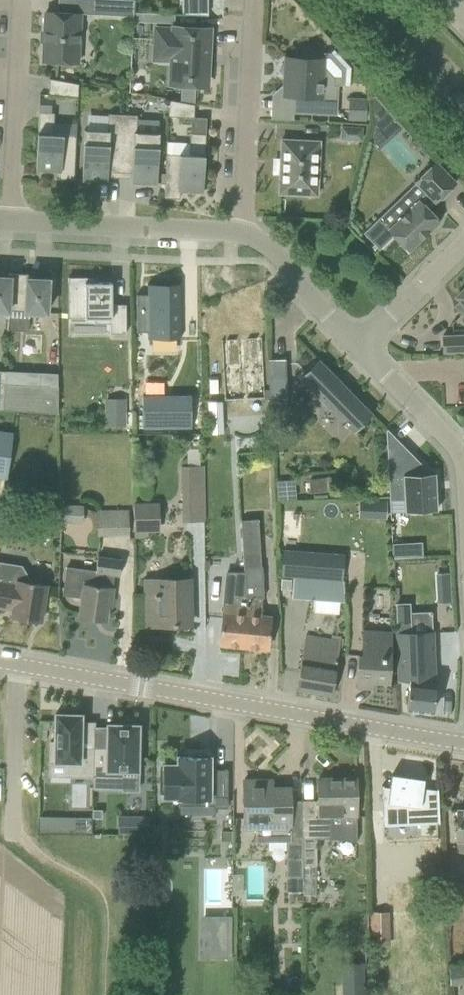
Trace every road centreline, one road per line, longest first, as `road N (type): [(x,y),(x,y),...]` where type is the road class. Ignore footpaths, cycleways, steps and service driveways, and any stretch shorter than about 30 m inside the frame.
road 1 (tertiary): [(463,743),(0,661)]
road 2 (residential): [(244,232),(6,223)]
road 3 (residential): [(244,232),(254,0)]
road 4 (residential): [(6,223),(19,0)]
road 5 (residential): [(357,345),(280,257),(244,232)]
road 6 (residential): [(463,460),(357,345)]
road 7 (residential): [(357,345),(463,247)]

